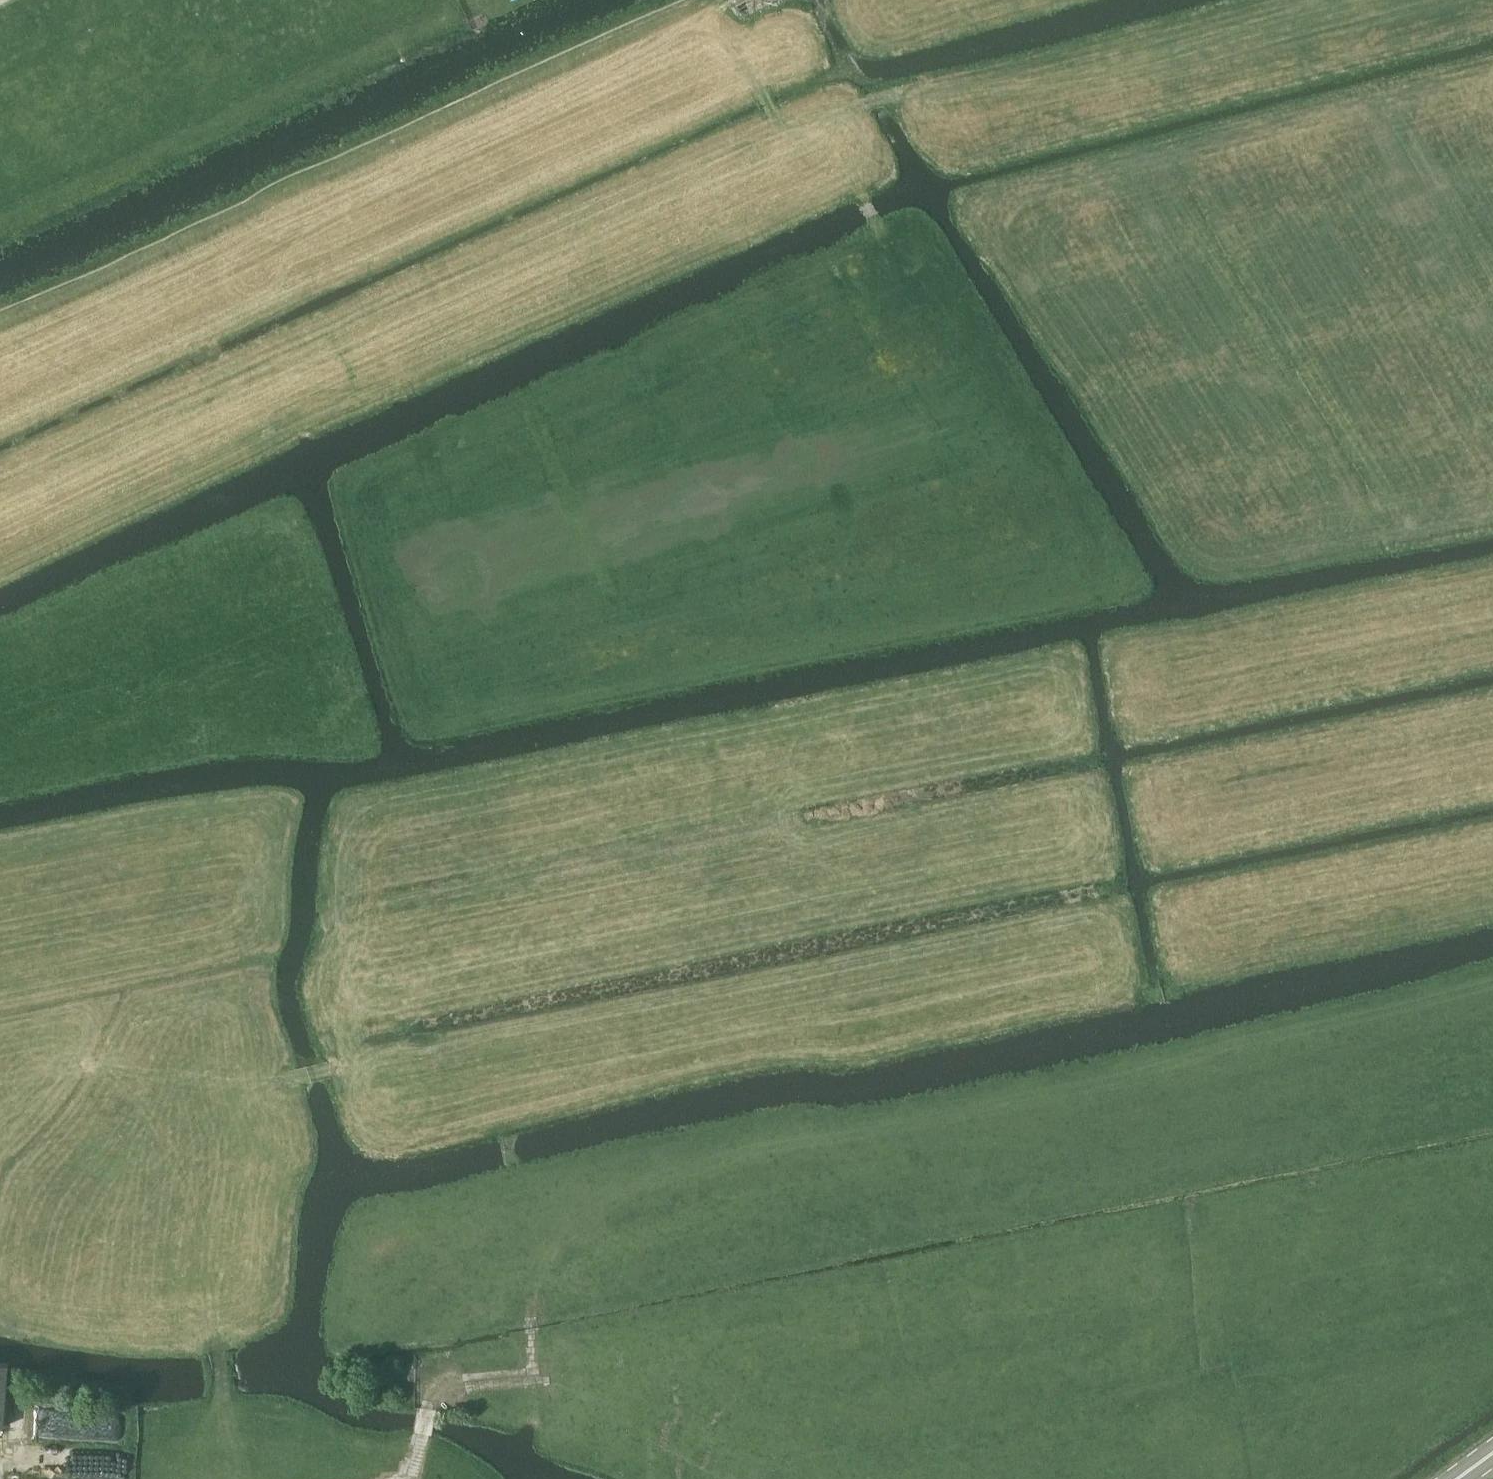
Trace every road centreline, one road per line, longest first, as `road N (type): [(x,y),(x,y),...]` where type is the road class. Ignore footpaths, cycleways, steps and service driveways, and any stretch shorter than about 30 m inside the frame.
road 1 (track): [(697,1478),(531,1379),(450,1384),(430,1410),(414,1478)]

